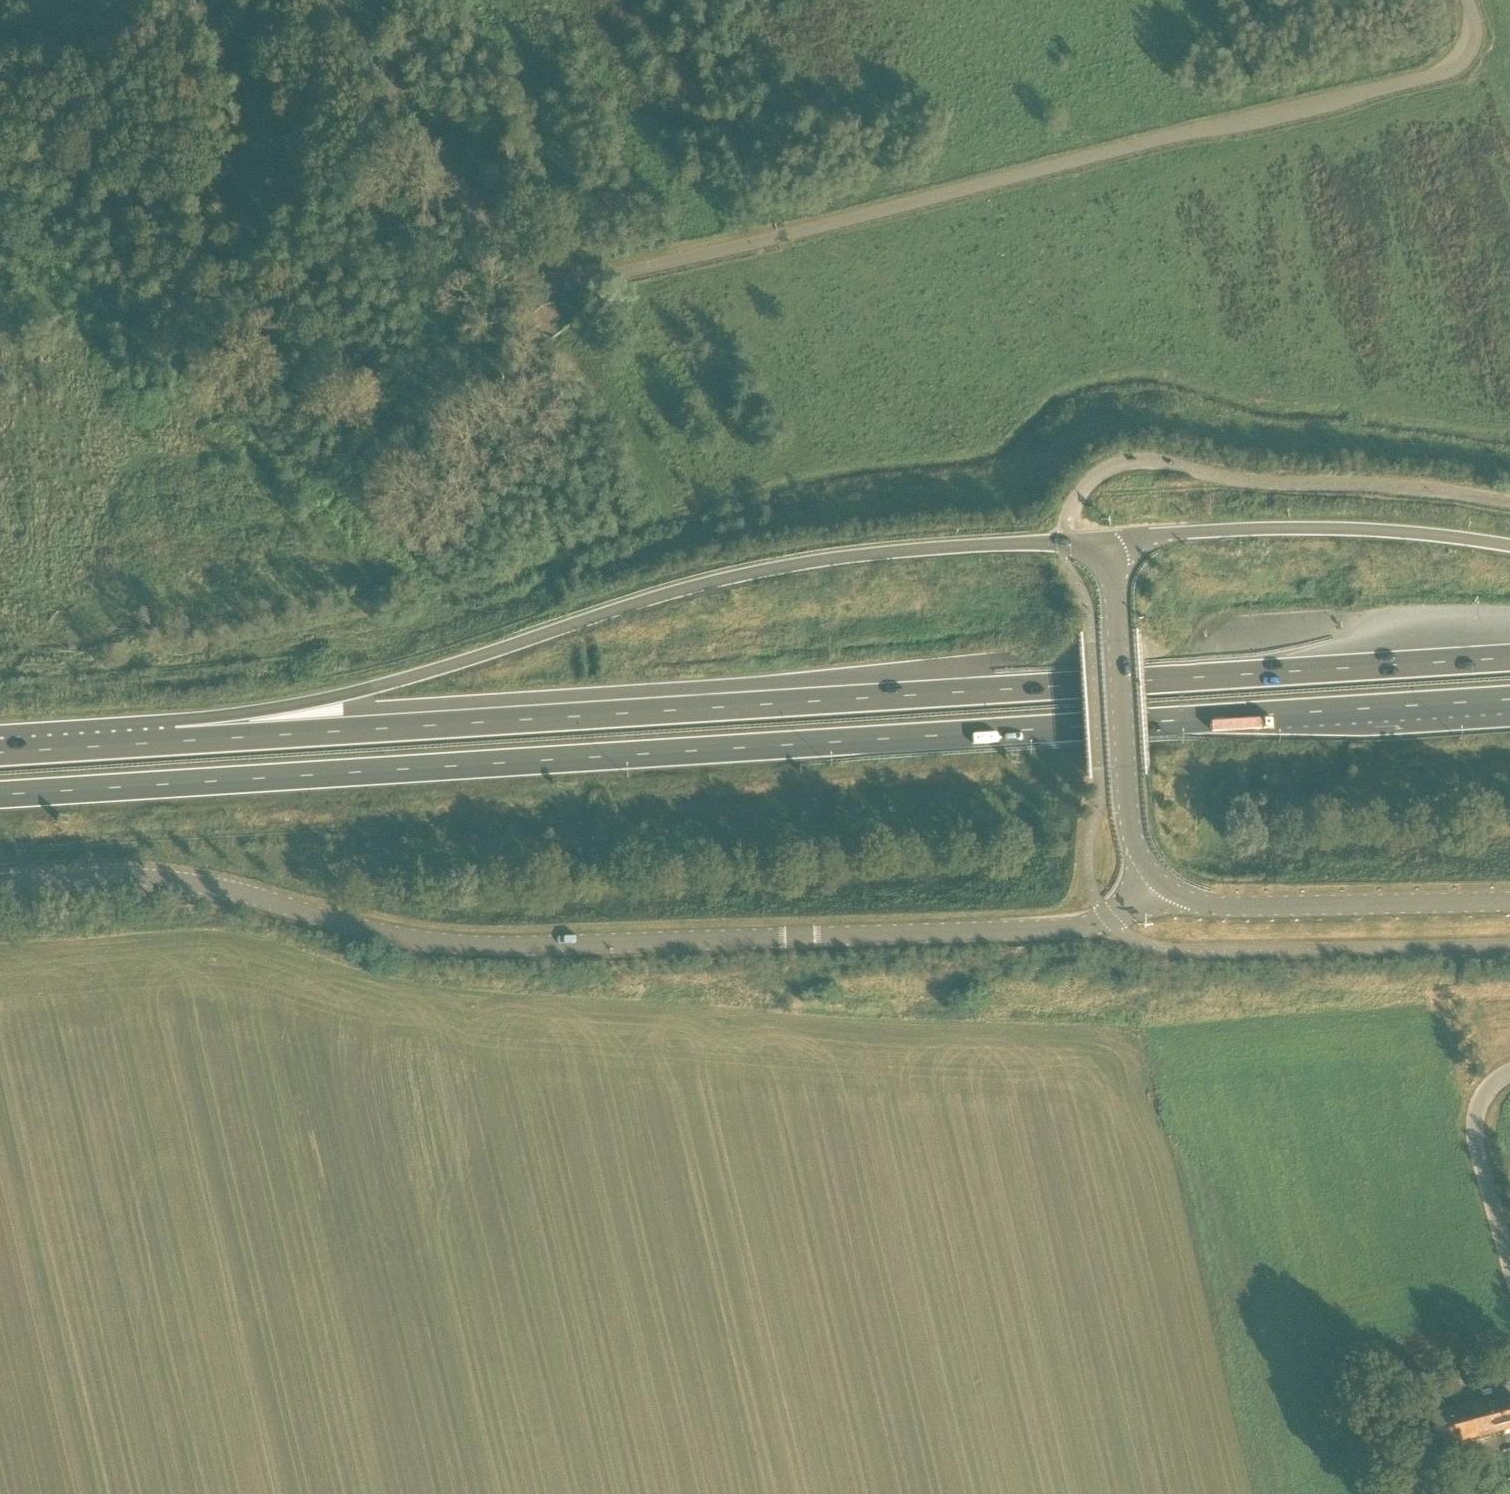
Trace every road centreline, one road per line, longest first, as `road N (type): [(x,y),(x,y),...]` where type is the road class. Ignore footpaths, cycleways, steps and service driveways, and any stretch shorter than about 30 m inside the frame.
road 1 (trunk): [(0,795),(1509,700)]
road 2 (unclassified): [(1468,0),(1475,38),(1464,63),(1439,76),(534,288),(331,0)]
road 3 (trunk): [(1509,658),(178,741)]
road 4 (tertiary): [(0,884),(181,882),(364,931),(503,947),(1053,930),(1107,918),(1157,880)]
road 5 (trunk): [(1113,542),(962,547),(777,568),(178,741)]
road 6 (trunk): [(1509,547),(1272,529),(1113,542)]
road 7 (tertiary): [(1509,902),(1218,908),(1157,880)]
road 8 (tertiary): [(1157,880),(1130,825),(1113,542)]
road 9 (unclassified): [(1509,1074),(1492,1081),(1480,1099),(1477,1130),(1509,1252)]
road 10 (trunk): [(178,741),(0,753)]

